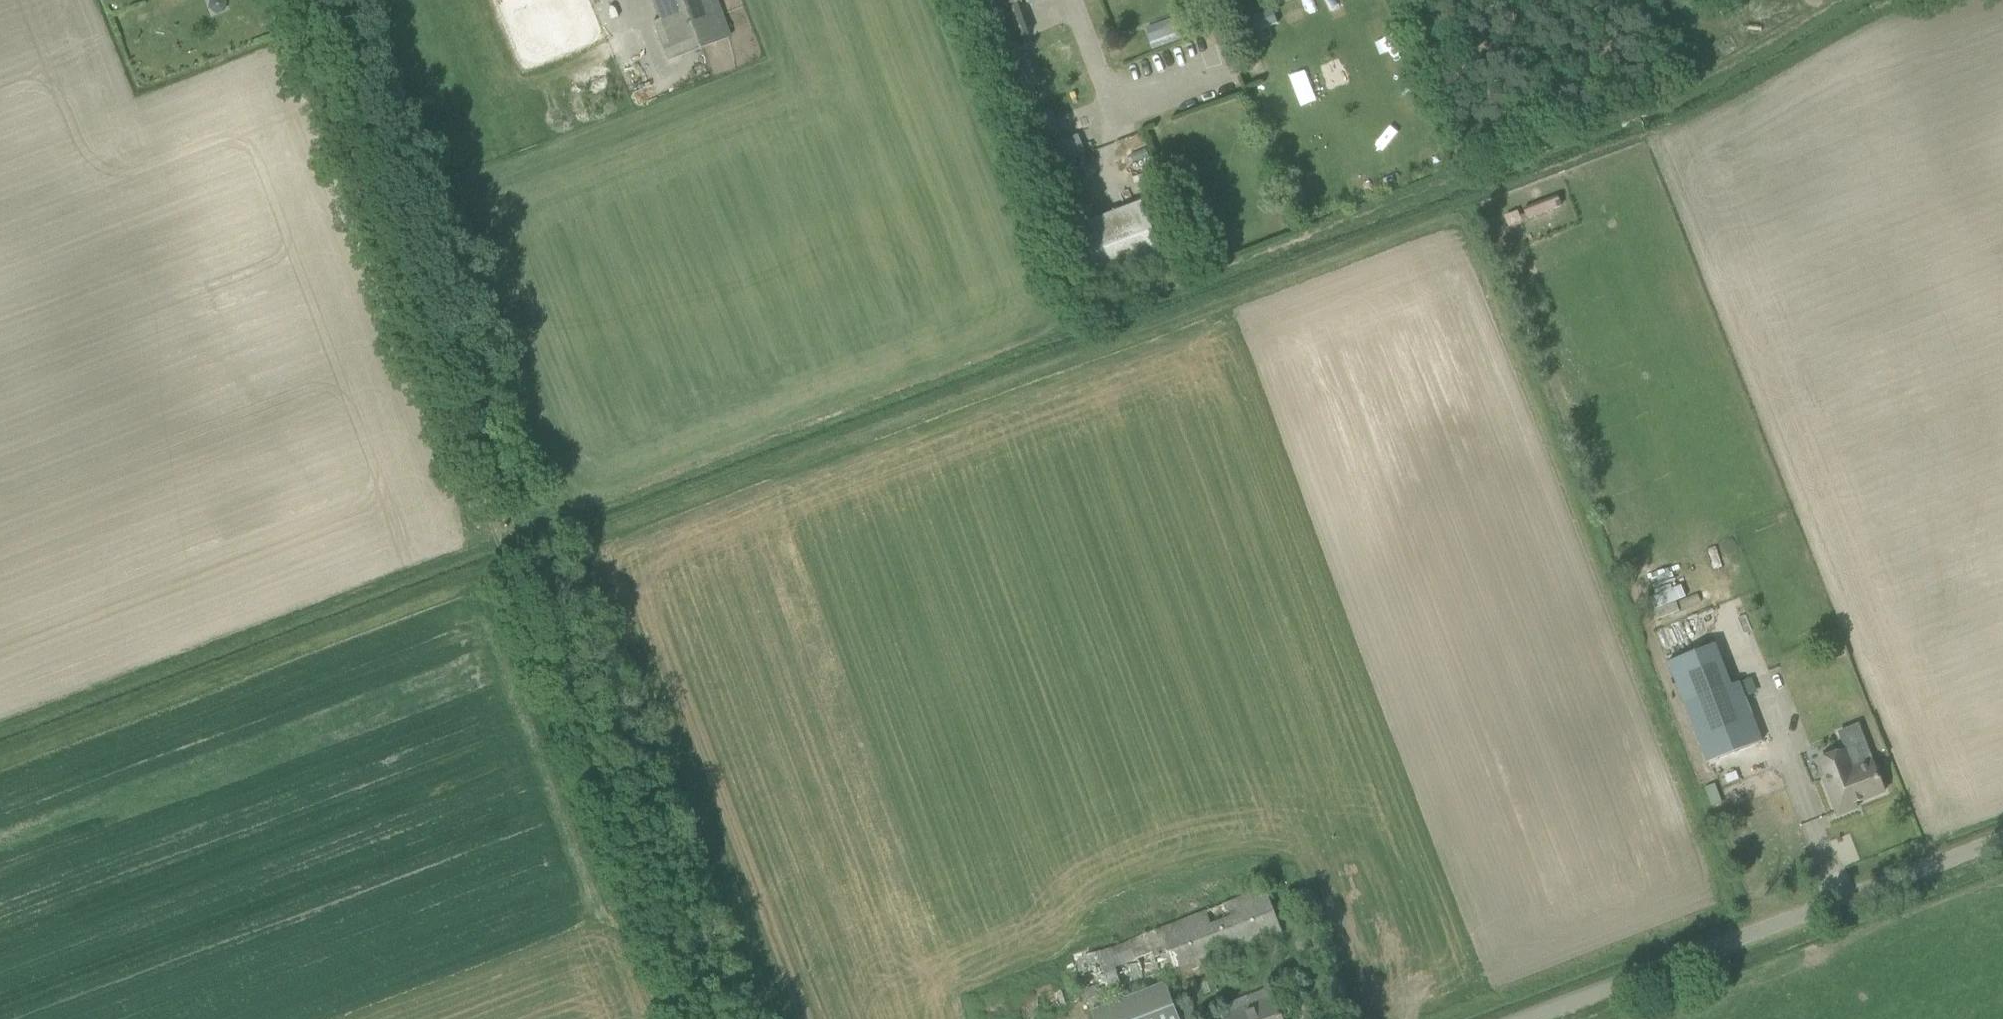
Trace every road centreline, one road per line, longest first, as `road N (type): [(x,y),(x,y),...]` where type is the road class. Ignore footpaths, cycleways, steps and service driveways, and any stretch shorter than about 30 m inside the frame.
road 1 (track): [(298,0),(691,1018)]
road 2 (unclassified): [(1569,1018),(2002,852)]

